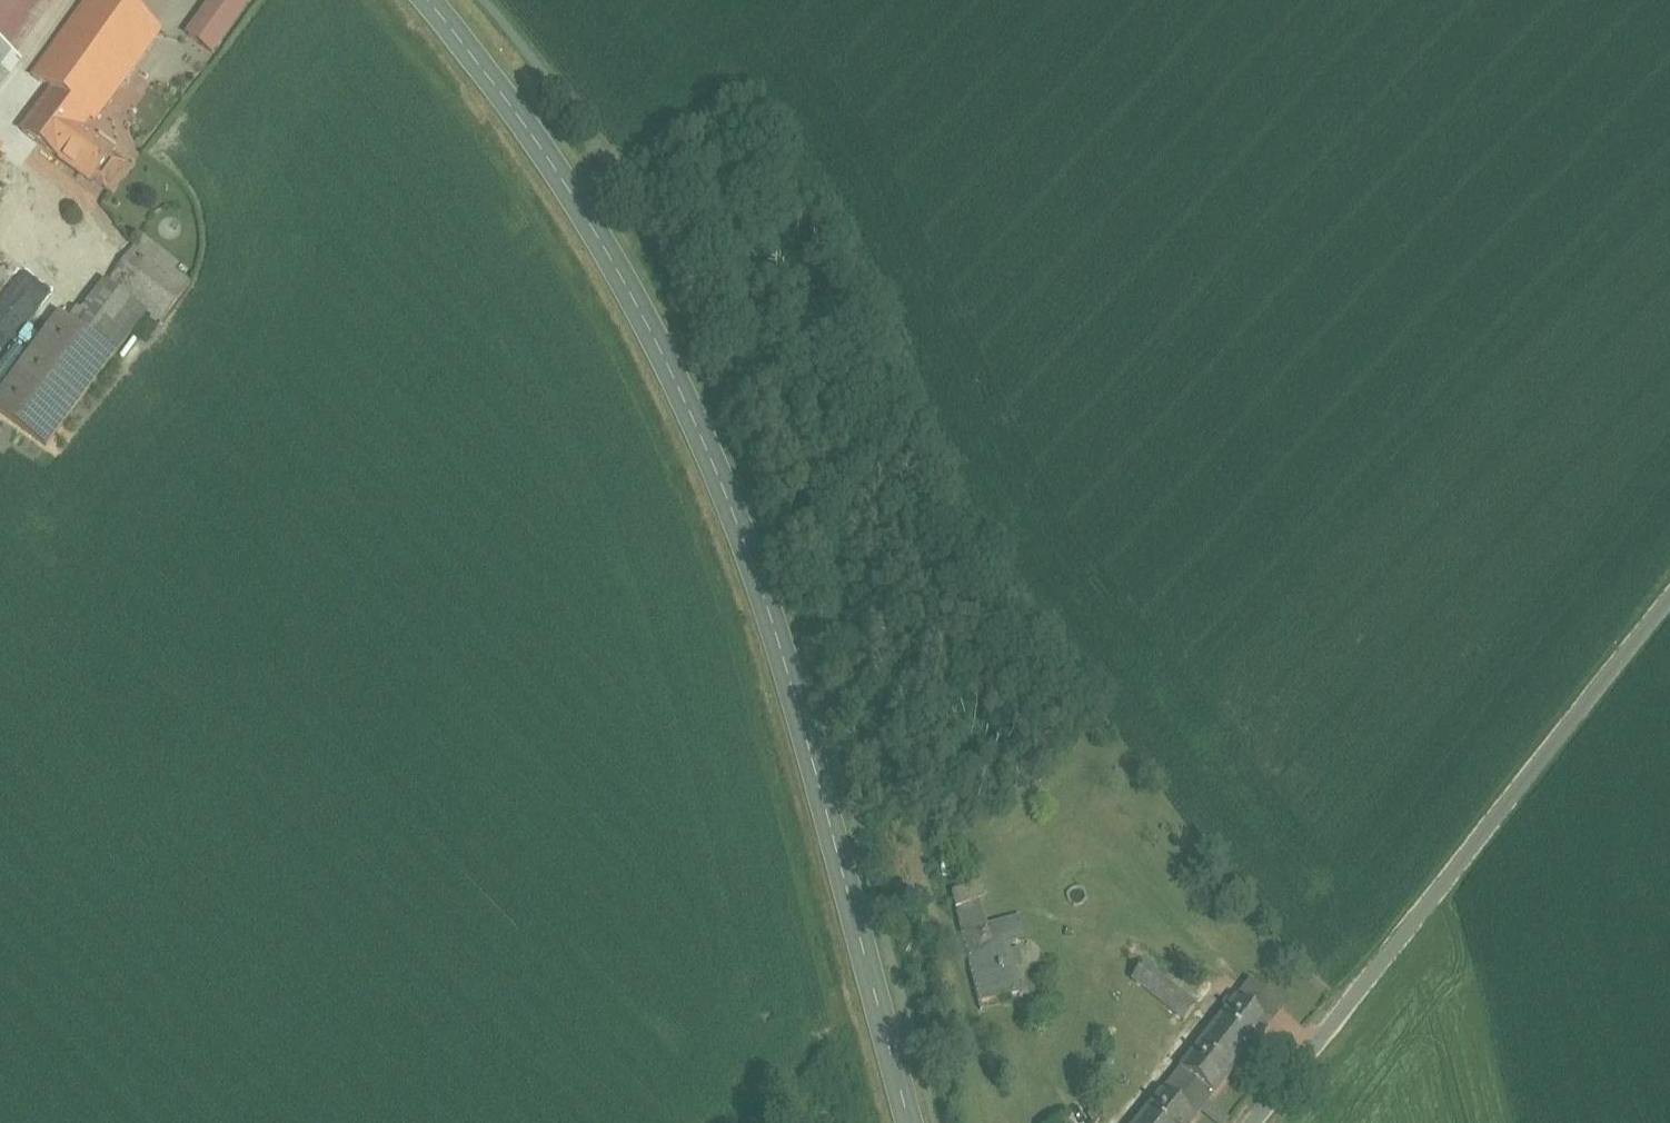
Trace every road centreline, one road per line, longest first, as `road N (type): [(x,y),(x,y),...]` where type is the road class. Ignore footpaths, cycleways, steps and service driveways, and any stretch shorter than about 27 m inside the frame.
road 1 (secondary): [(445,0),(564,151),(620,244),(757,530),(915,1122)]
road 2 (unclassified): [(1244,1122),(1669,597)]

